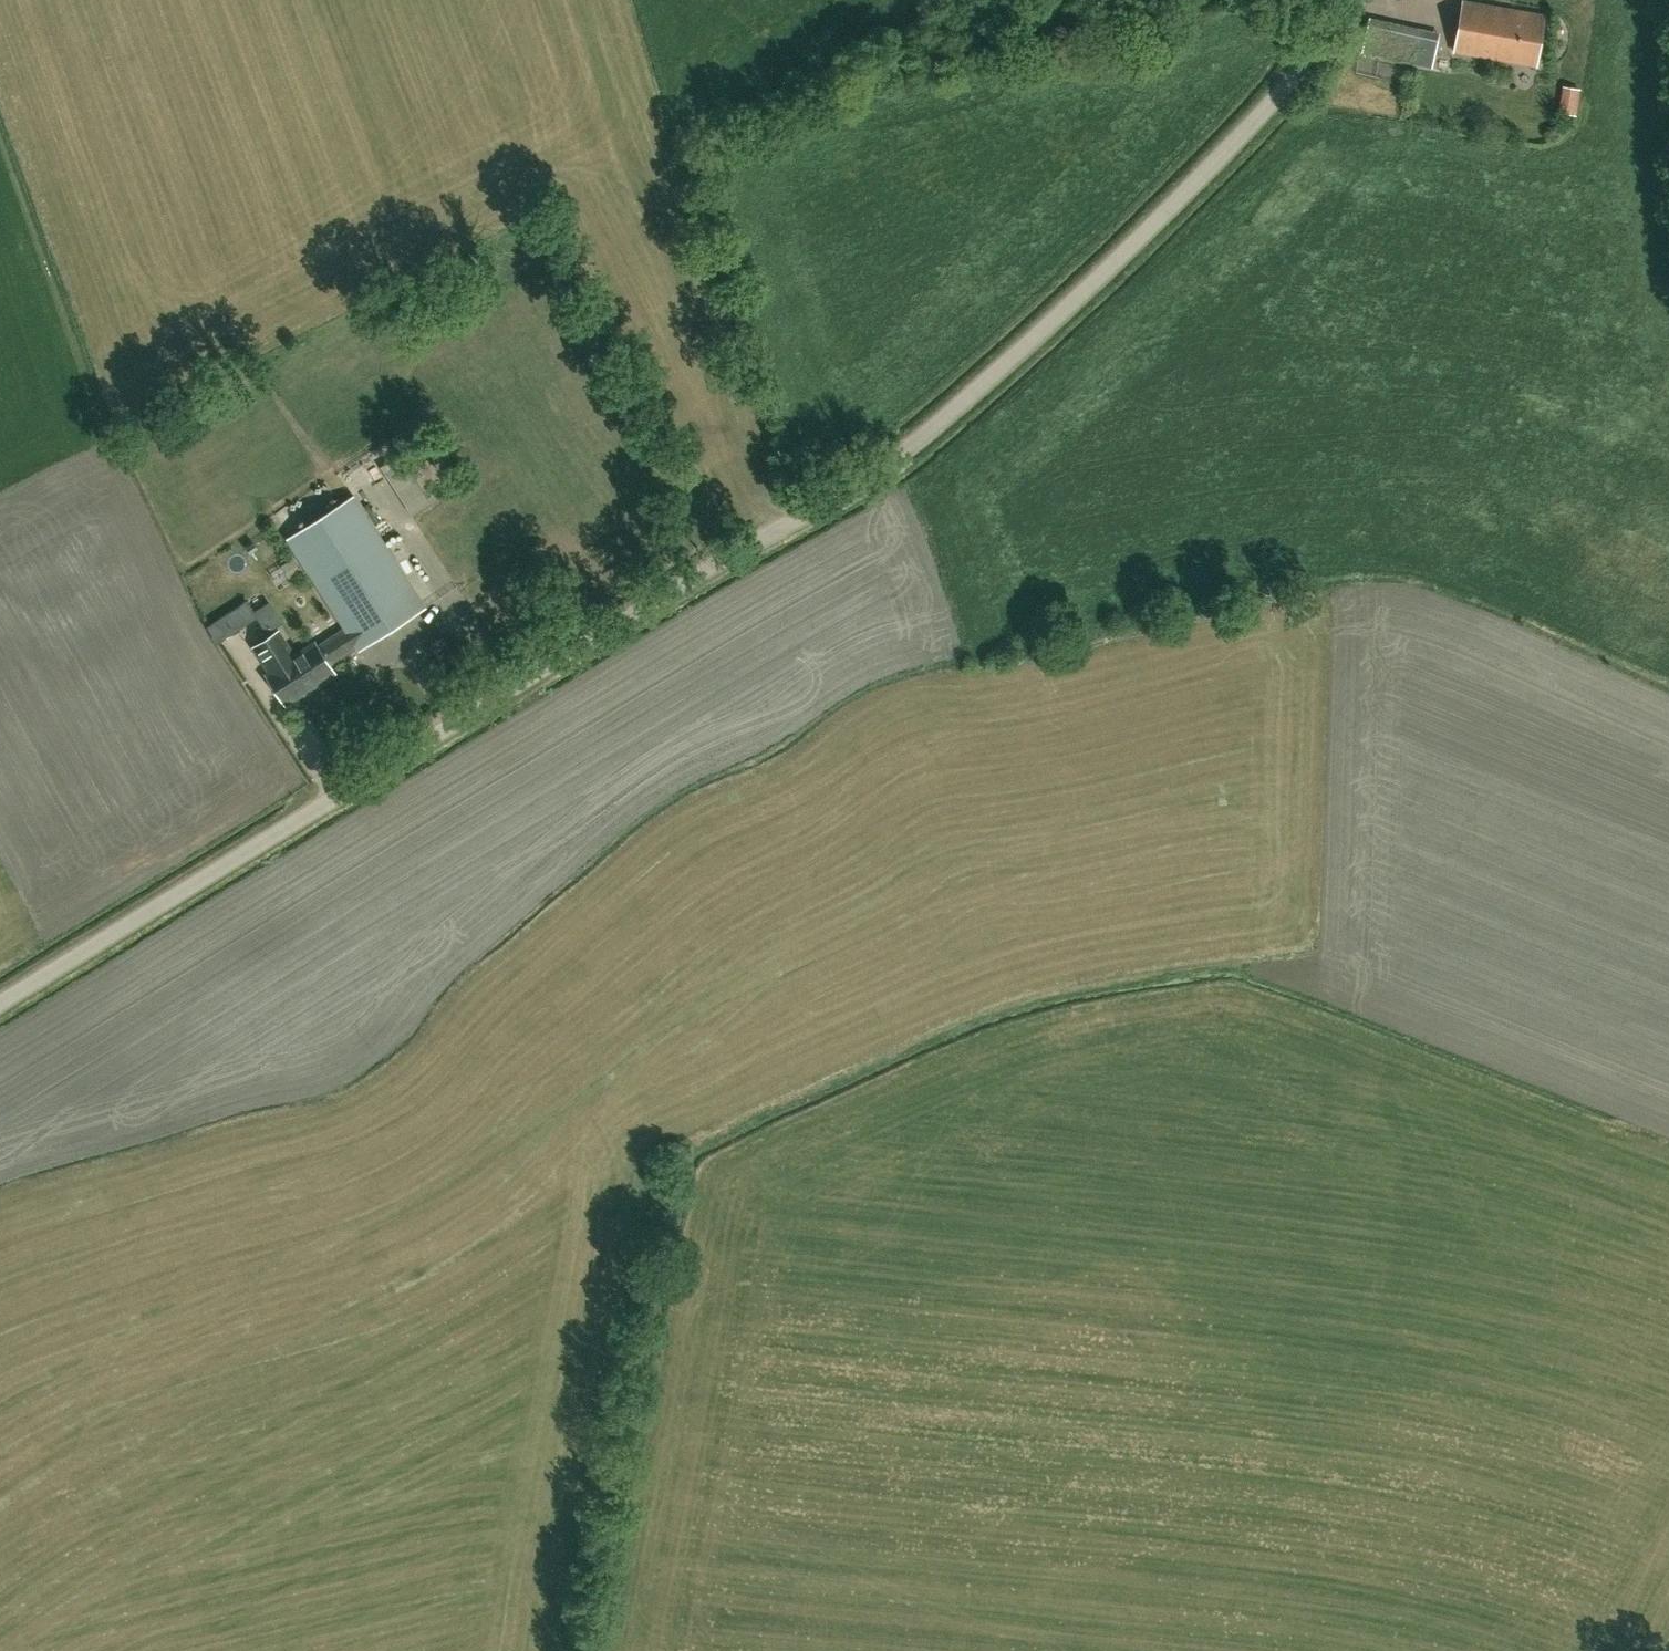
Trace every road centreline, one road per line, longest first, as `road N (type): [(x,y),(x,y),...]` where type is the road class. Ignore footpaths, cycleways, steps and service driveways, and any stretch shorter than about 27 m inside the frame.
road 1 (unclassified): [(0,1006),(891,464),(1203,180),(1300,71),(1342,0)]

